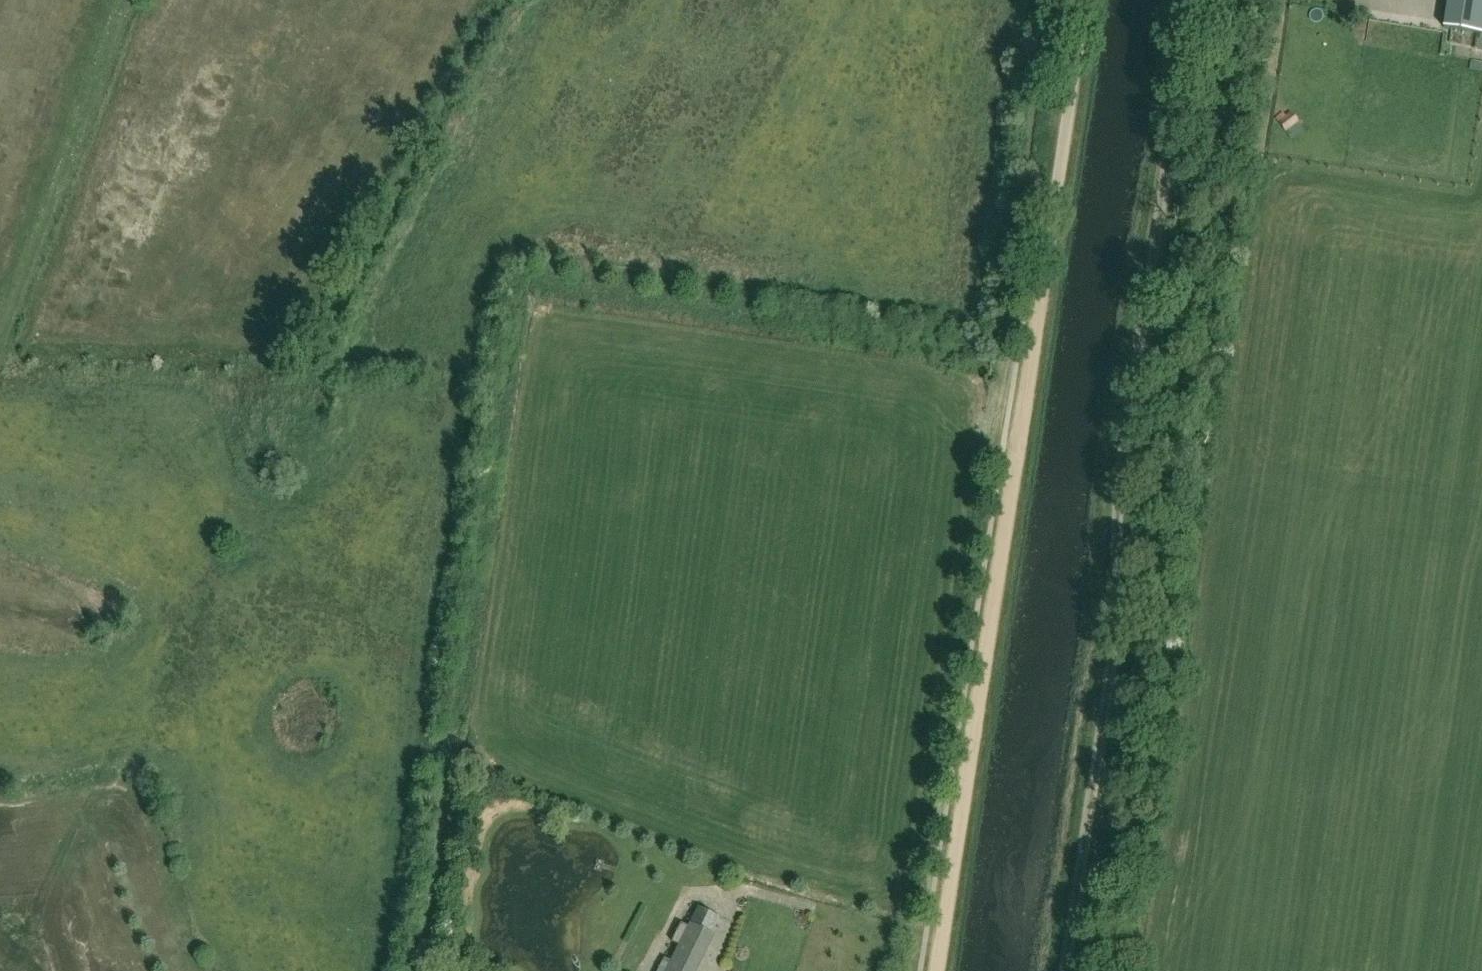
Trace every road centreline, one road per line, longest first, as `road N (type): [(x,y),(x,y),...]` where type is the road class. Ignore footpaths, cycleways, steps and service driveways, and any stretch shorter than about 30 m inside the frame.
road 1 (track): [(1055,262),(937,970)]
road 2 (unclassified): [(1055,262),(1095,0)]

